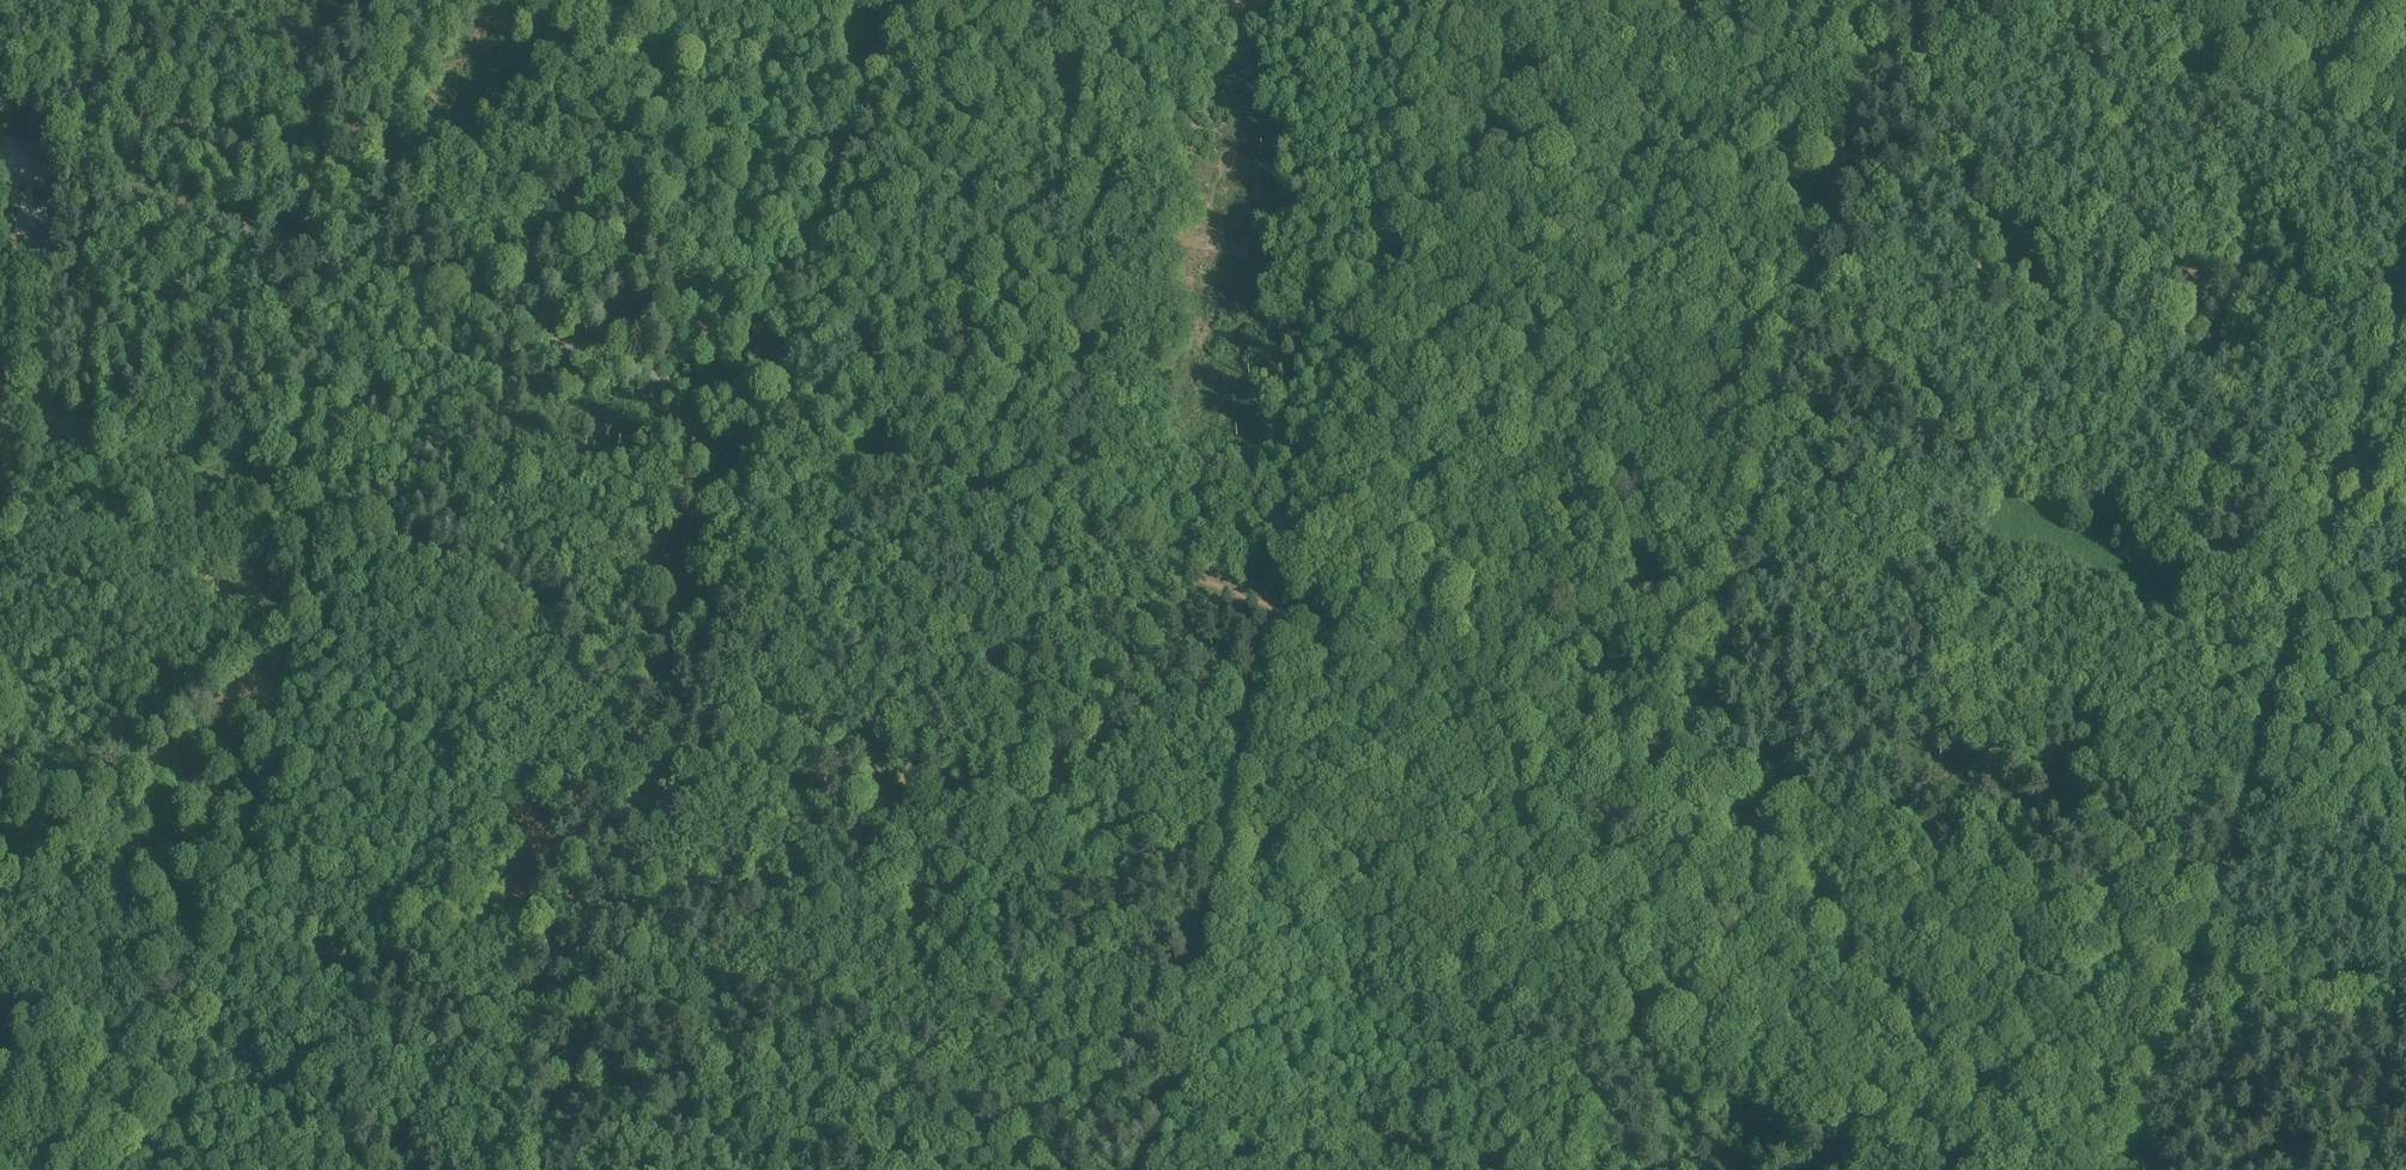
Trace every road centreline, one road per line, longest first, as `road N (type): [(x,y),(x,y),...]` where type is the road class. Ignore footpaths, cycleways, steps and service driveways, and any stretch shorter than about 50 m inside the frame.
road 1 (track): [(1919,0),(1698,763),(1907,846),(2405,1018)]
road 2 (track): [(2042,1169),(1698,763),(1296,640),(990,523),(767,411)]
road 3 (track): [(681,671),(1014,785),(1249,905),(1399,965),(1620,1033),(1928,1169)]
road 4 (track): [(1173,1169),(1249,905),(1264,772),(1384,295),(1442,0)]
road 5 (track): [(2133,1169),(2405,344)]
road 6 (track): [(767,411),(380,269),(0,156)]
road 7 (track): [(544,1169),(681,671),(767,411)]
road 8 (track): [(767,411),(897,0)]
road 9 (track): [(2405,135),(2018,0)]
road 10 (track): [(2126,532),(2405,615)]
road 11 (track): [(4,0),(2,157)]

